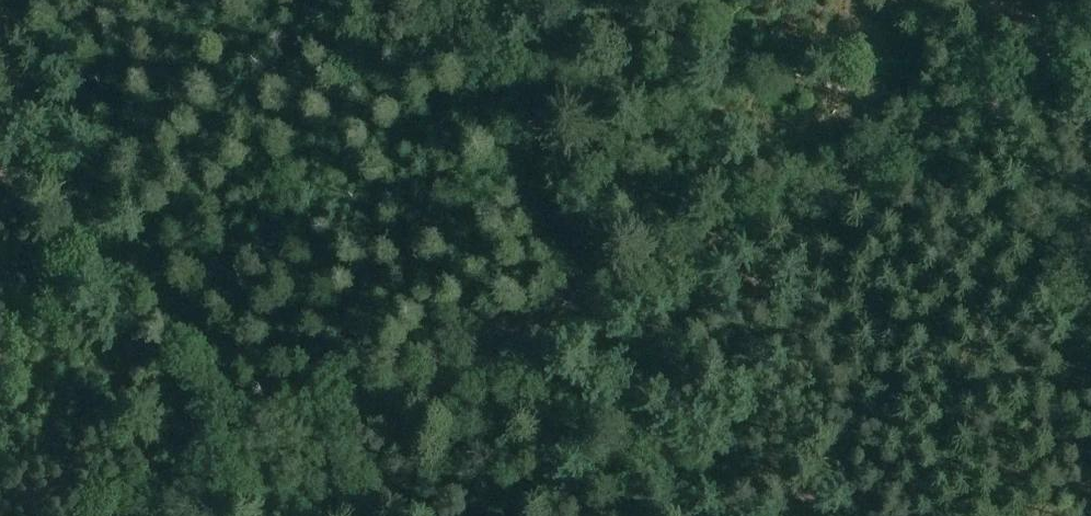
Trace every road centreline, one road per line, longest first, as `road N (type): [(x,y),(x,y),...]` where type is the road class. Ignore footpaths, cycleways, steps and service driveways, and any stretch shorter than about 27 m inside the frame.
road 1 (track): [(155,515),(986,113),(1090,10)]
road 2 (track): [(695,515),(442,0)]

